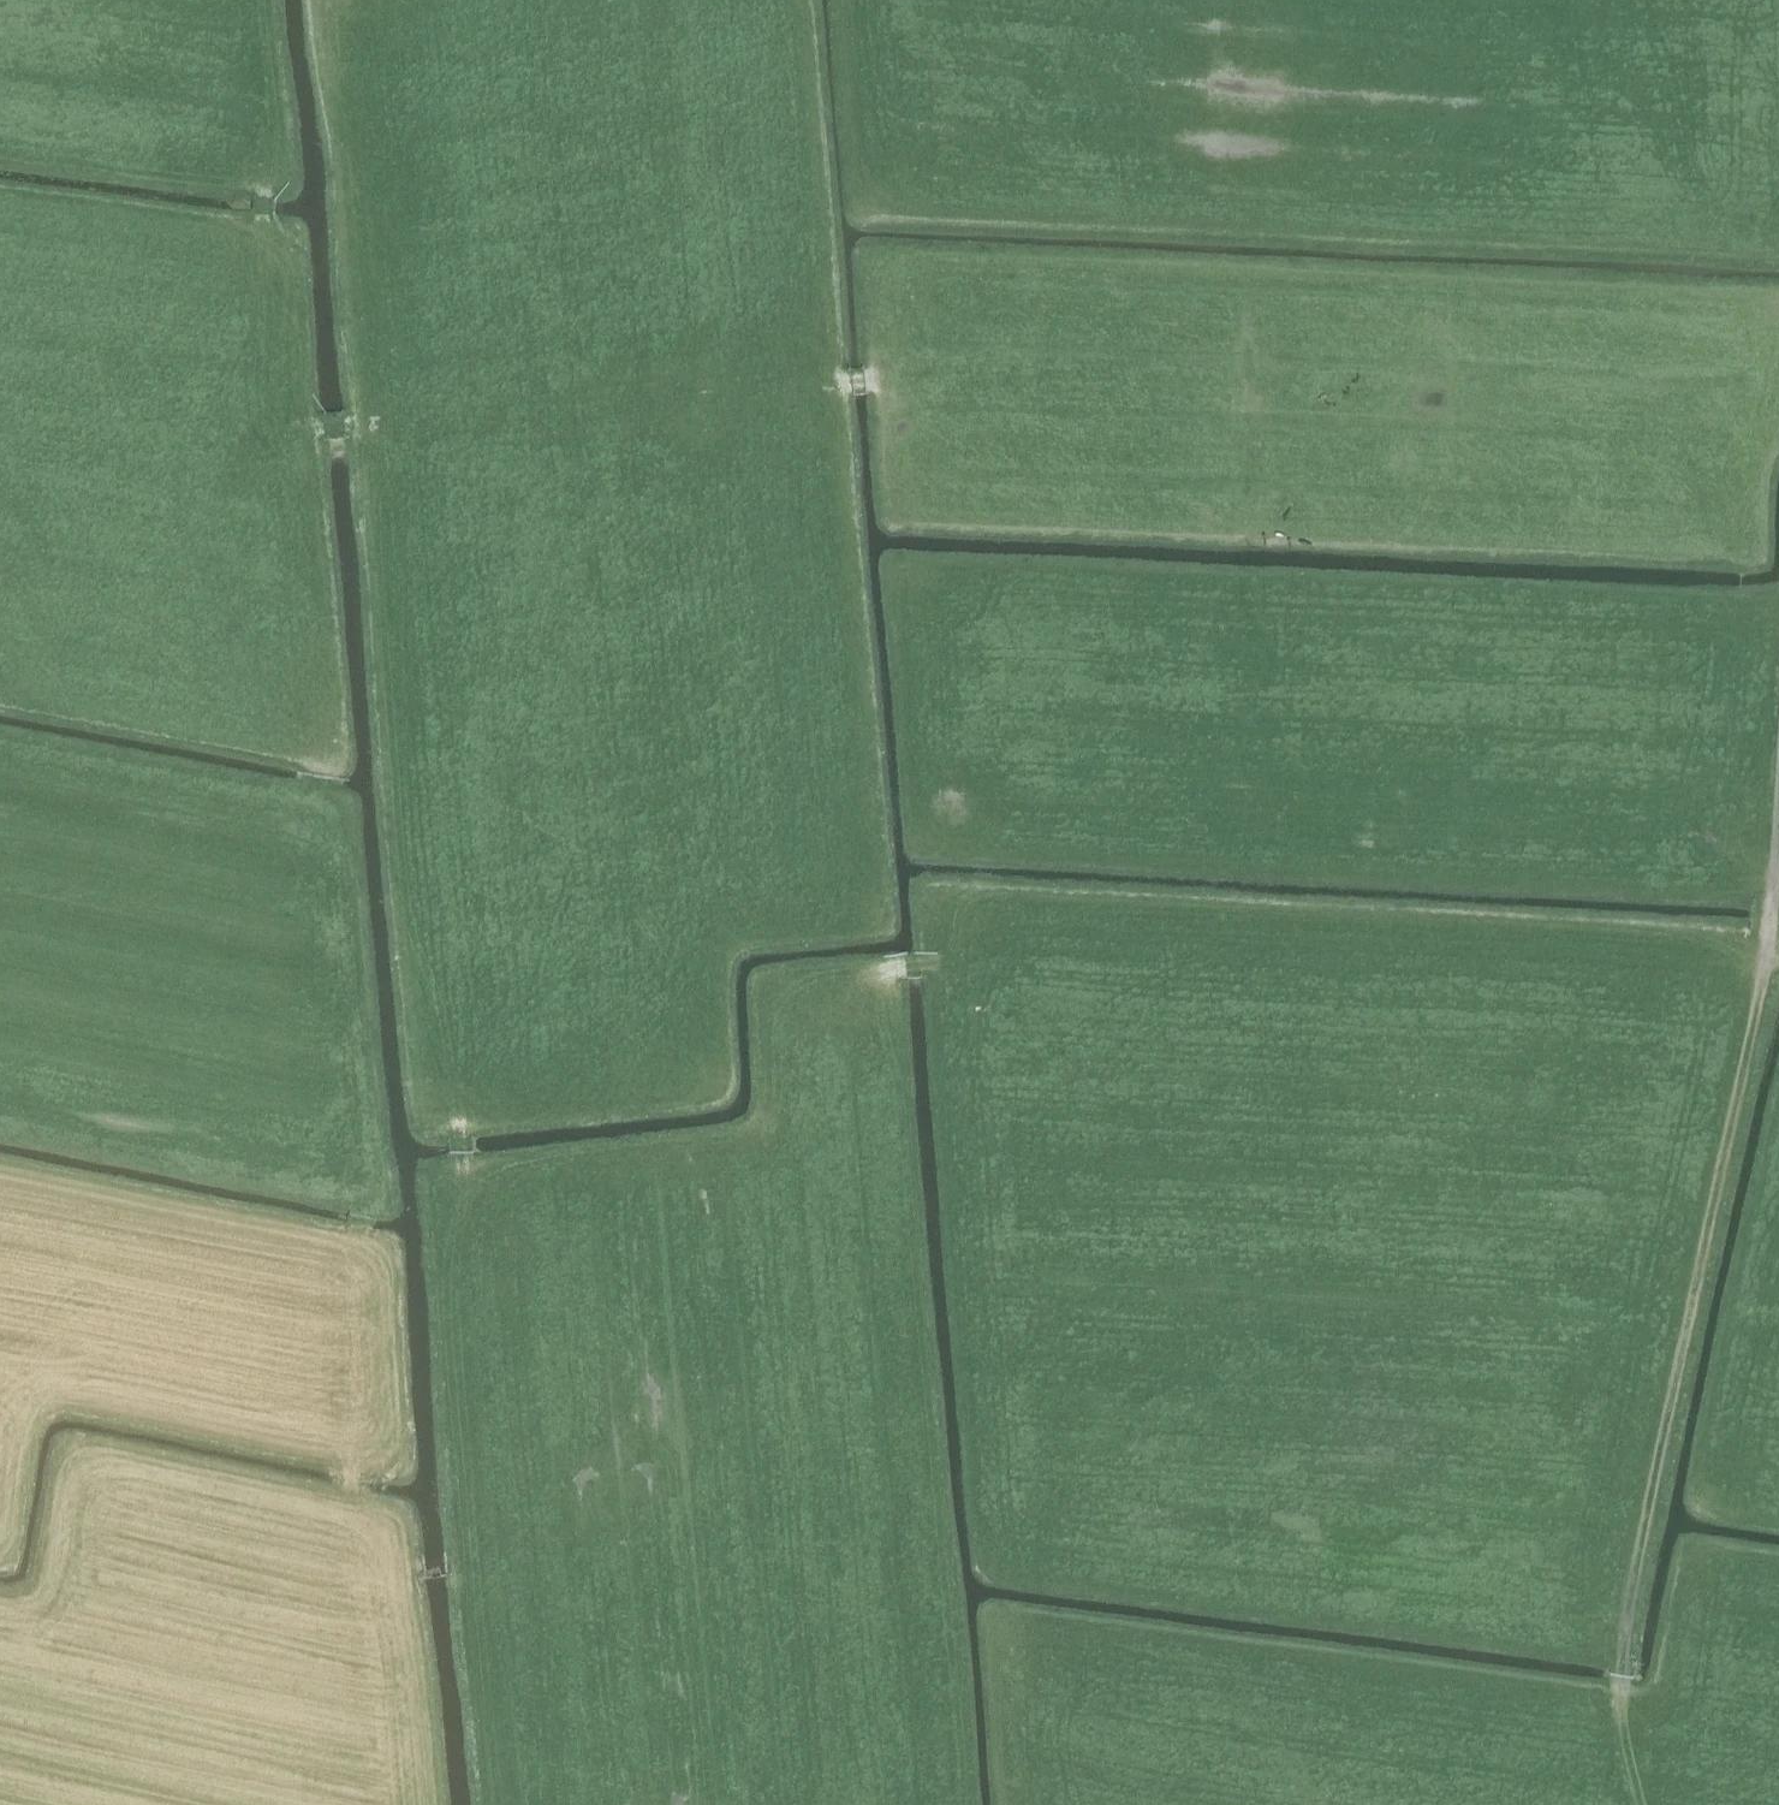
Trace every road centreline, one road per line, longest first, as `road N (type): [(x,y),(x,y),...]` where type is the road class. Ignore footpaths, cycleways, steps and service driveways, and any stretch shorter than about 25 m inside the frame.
road 1 (track): [(1778,823),(1765,984),(1618,1689)]

